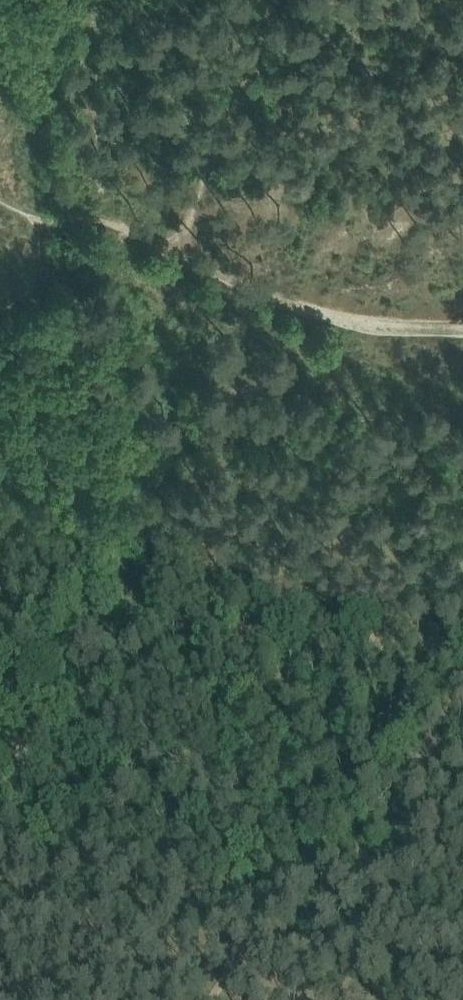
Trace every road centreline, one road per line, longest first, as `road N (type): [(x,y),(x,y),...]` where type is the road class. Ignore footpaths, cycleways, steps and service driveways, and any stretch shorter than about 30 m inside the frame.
road 1 (track): [(179,255),(291,0)]

